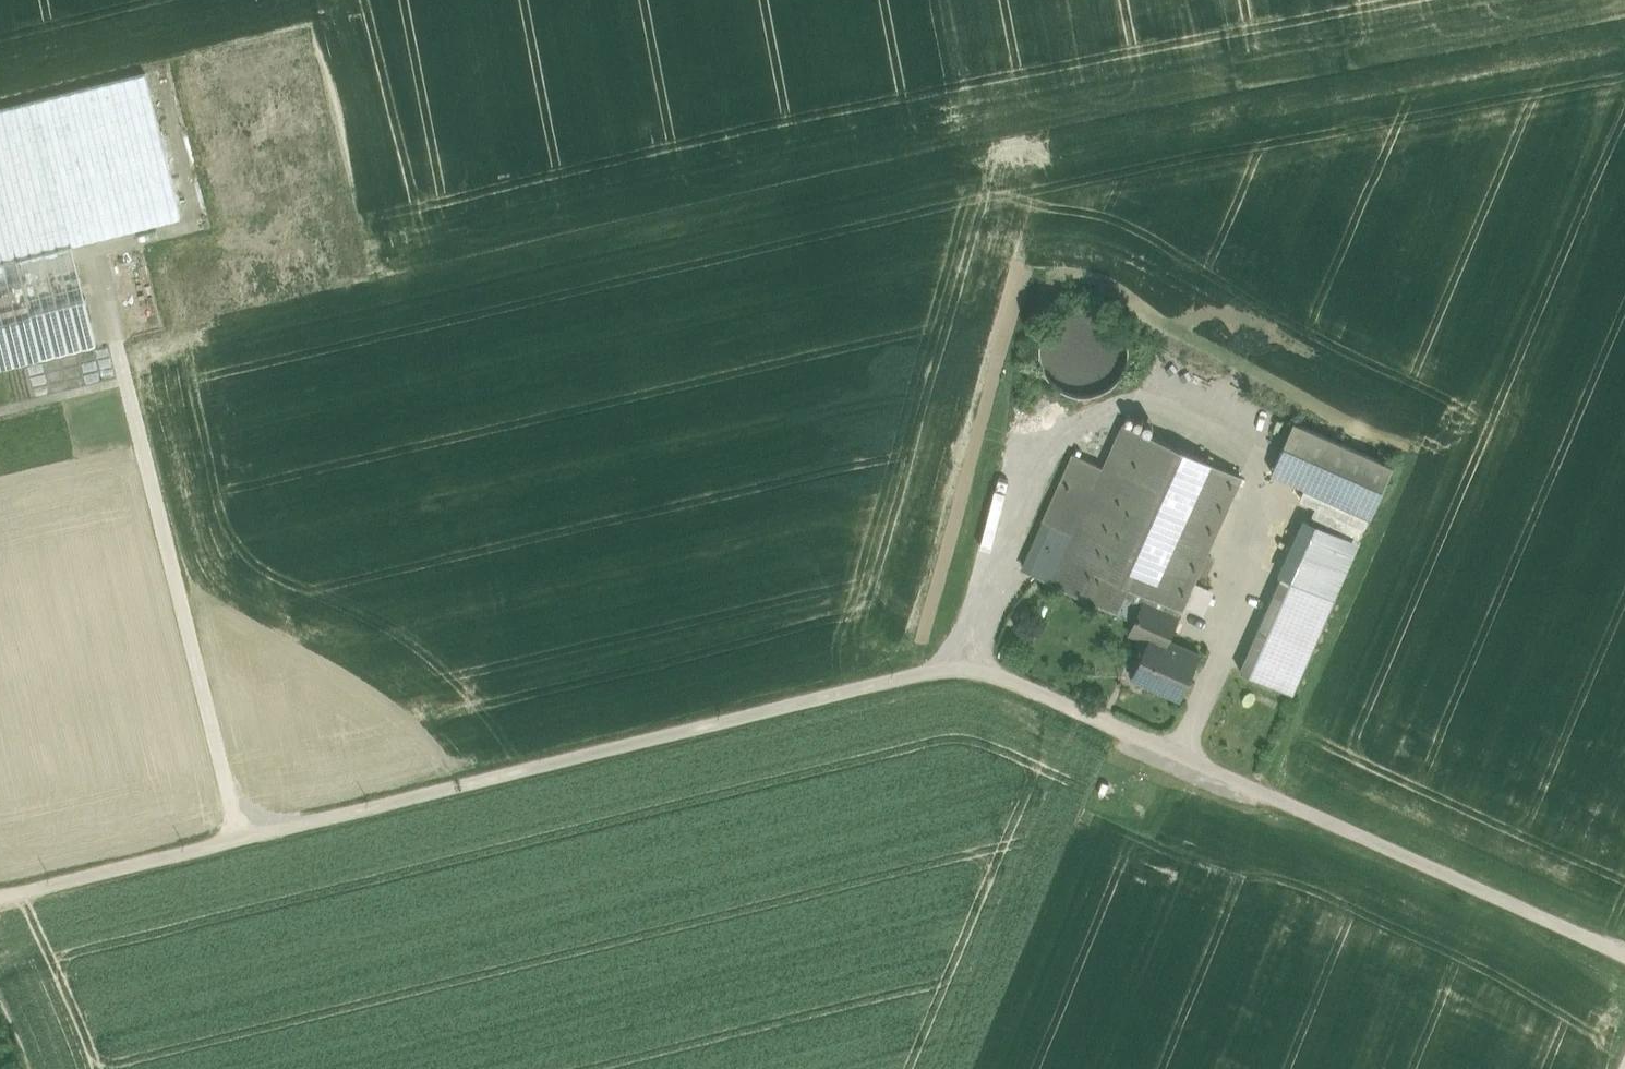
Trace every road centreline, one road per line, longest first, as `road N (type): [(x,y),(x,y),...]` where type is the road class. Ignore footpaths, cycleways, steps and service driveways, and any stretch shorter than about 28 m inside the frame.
road 1 (track): [(1624,955),(977,663),(0,899)]

